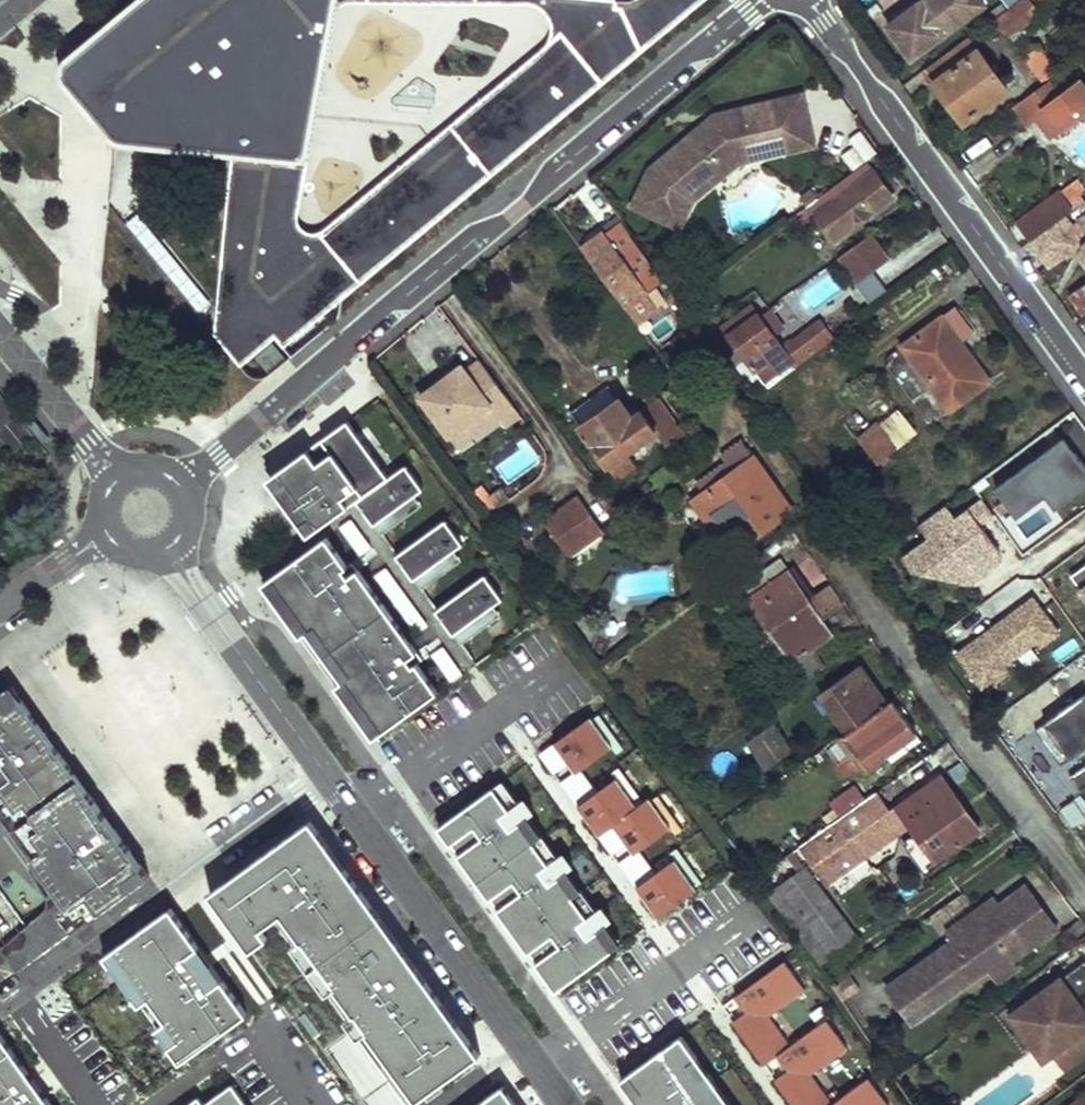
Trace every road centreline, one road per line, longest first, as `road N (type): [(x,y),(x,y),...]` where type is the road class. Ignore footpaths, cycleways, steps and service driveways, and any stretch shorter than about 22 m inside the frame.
road 1 (residential): [(761,0),(178,482)]
road 2 (residential): [(1084,382),(809,0)]
road 3 (residential): [(8,997),(325,773)]
road 4 (residential): [(1084,886),(852,578)]
road 5 (residential): [(524,1042),(325,773)]
road 6 (residential): [(325,773),(170,548)]
road 7 (residential): [(153,1104),(276,1024),(331,1104)]
road 8 (residential): [(0,333),(118,480)]
road 9 (residential): [(111,534),(0,611)]
road 10 (residential): [(8,997),(83,1104)]

